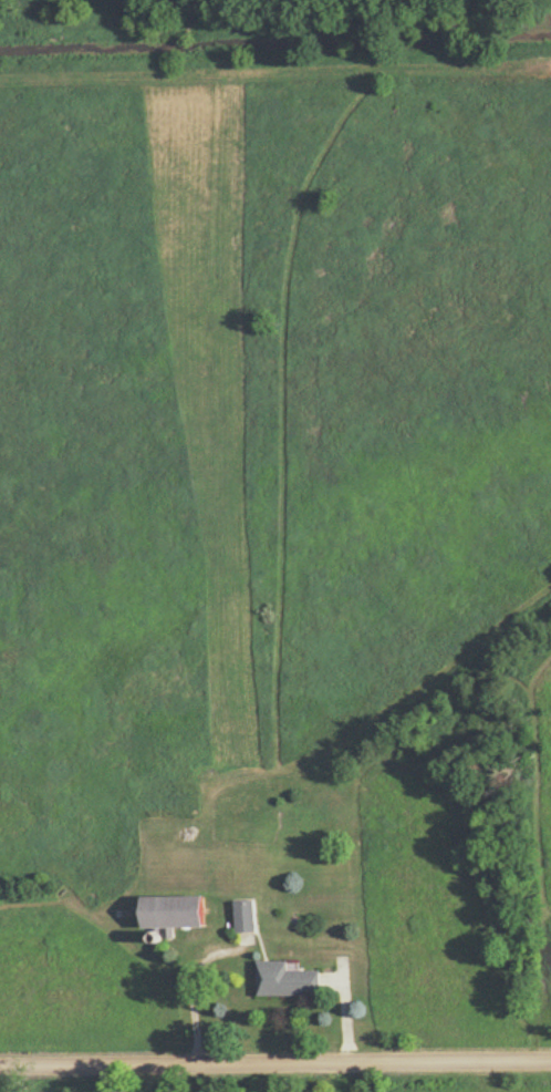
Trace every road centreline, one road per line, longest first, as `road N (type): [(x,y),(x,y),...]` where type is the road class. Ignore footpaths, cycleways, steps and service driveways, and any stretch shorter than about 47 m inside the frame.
road 1 (residential): [(0,1067),(550,1059)]

